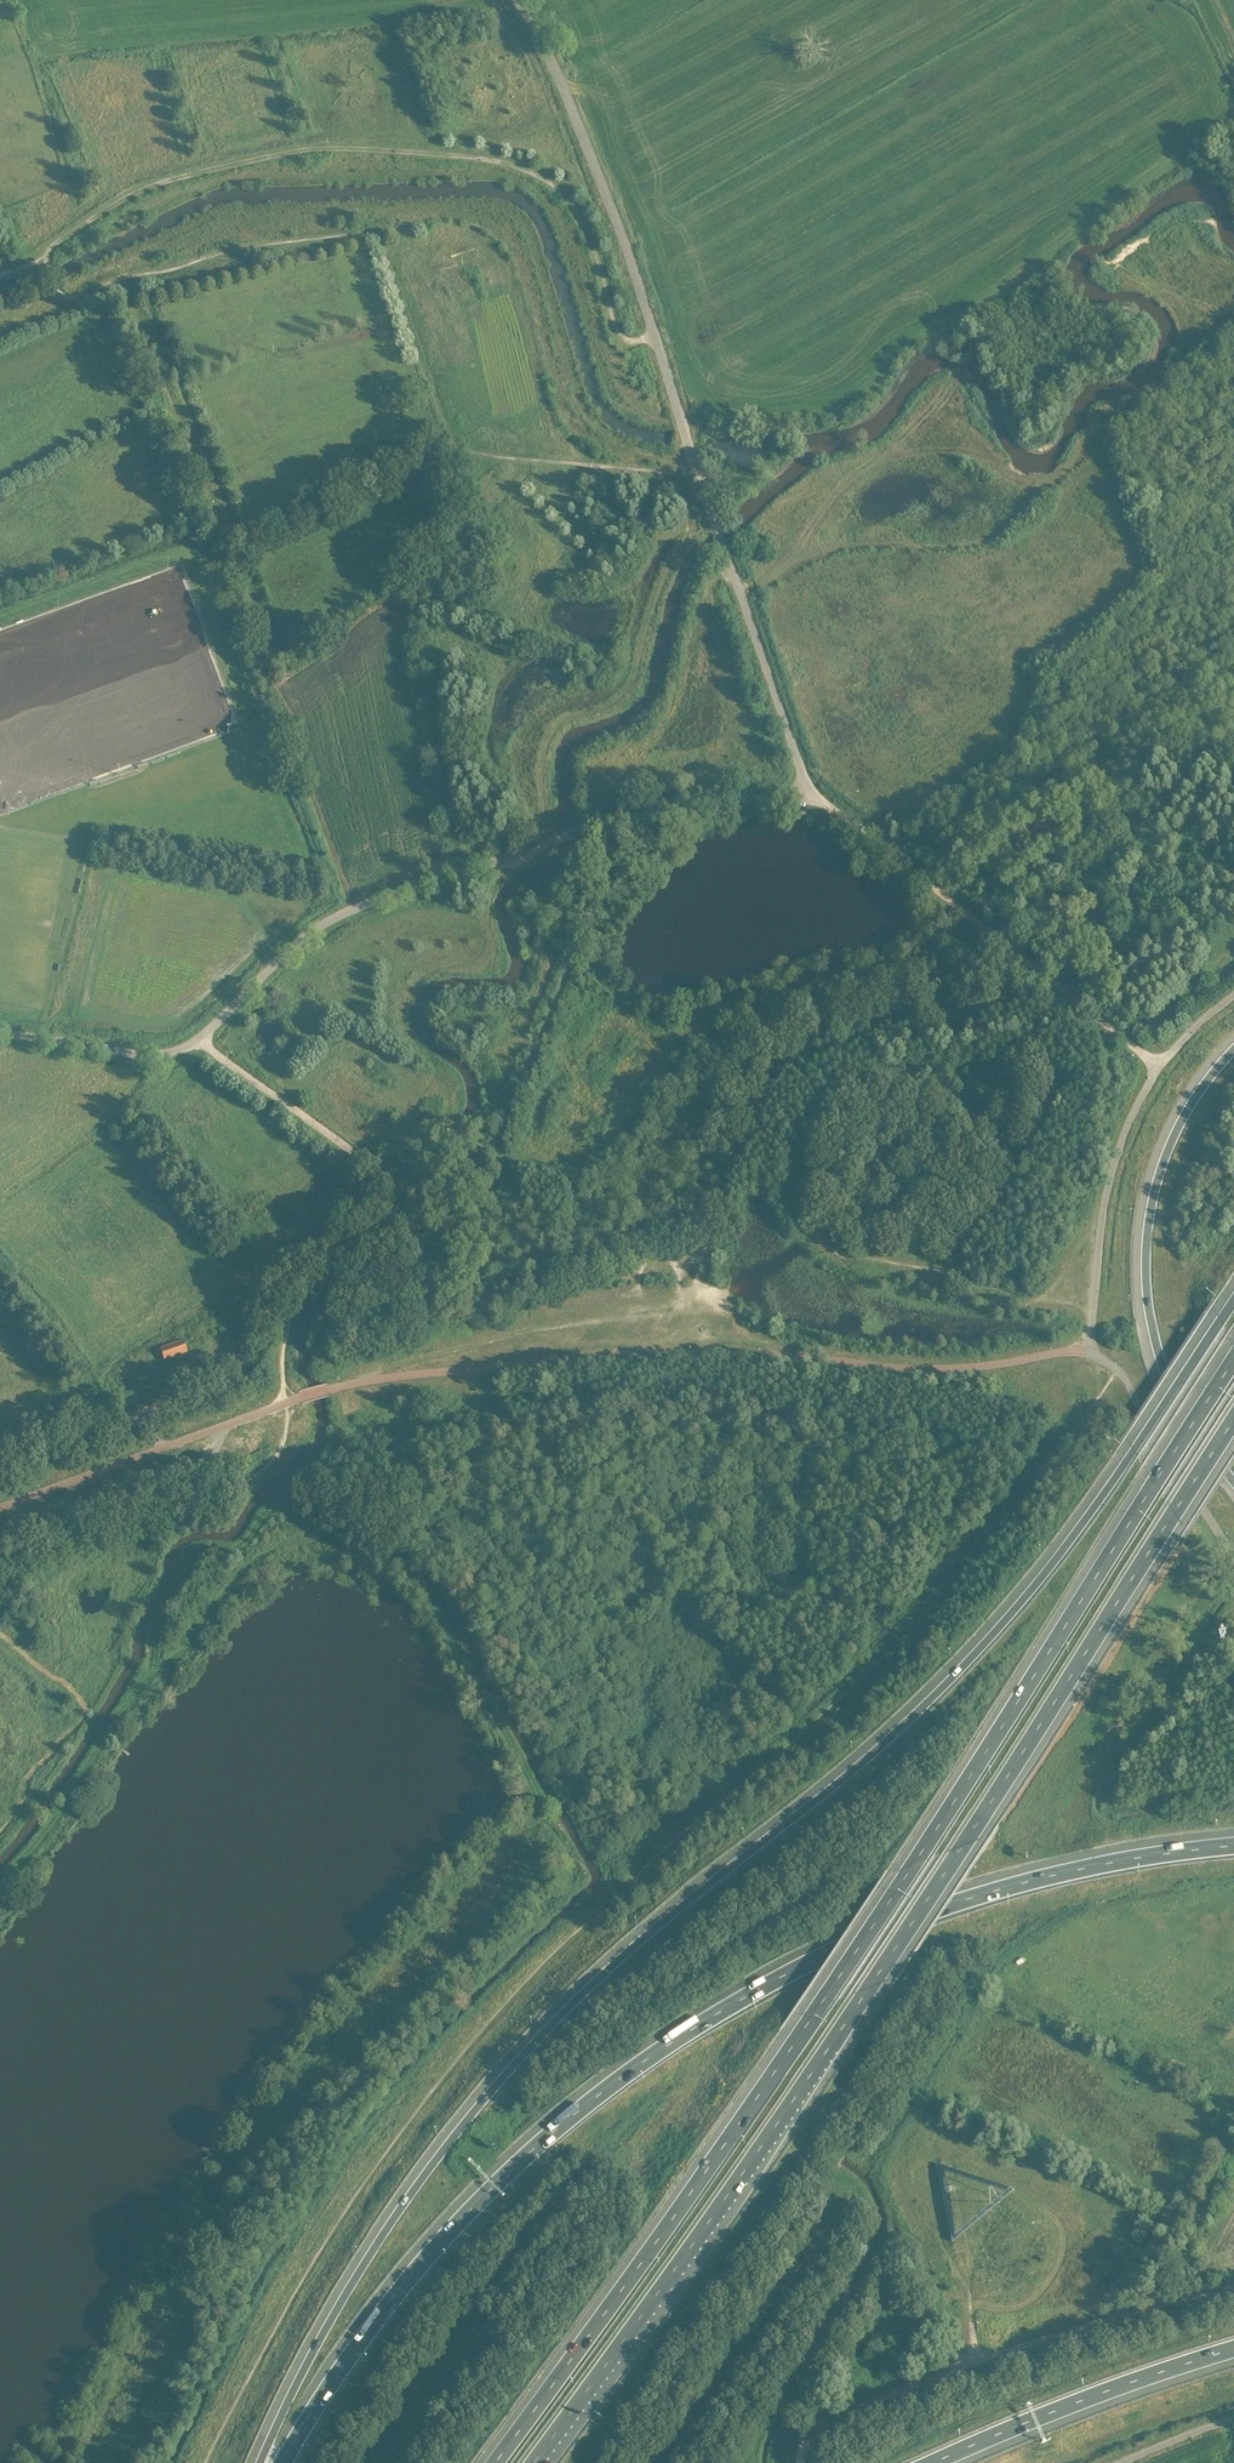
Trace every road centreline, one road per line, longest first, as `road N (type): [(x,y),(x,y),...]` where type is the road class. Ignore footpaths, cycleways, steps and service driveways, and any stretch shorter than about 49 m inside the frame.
road 1 (motorway): [(1233,1300),(1060,1557),(984,1647),(894,1736),(633,1948),(484,2102),(366,2264),(258,2462)]
road 2 (motorway): [(1233,1357),(917,1860),(493,2462)]
road 3 (motorway): [(532,2462),(873,1984),(1233,1420)]
road 4 (motorway): [(1233,1846),(1054,1875),(967,1900),(828,1954),(722,2009),(527,2154),(453,2229),(349,2357),(285,2462)]
road 5 (unclassified): [(0,1031),(148,1055),(177,1052),(200,1041),(297,943),(351,909),(650,809),(809,791)]
road 6 (unclassified): [(809,791),(631,259),(547,48),(518,0)]
road 7 (unclassified): [(1233,1558),(1127,1381),(1093,1351),(1090,1335),(1112,1174),(1161,1065)]
road 8 (motorway): [(1233,1049),(1169,1149),(1146,1259),(1149,1310),(1171,1388),(1233,1482)]
road 9 (unclassified): [(1161,1065),(809,791)]
road 10 (track): [(841,2416),(1168,2299),(1233,2284)]
road 11 (motorway): [(932,2462),(1233,2348)]
road 12 (track): [(0,1466),(152,1409),(228,1367)]
road 13 (track): [(381,1178),(200,1041)]
road 14 (track): [(819,2427),(802,2402),(762,2381),(737,2381),(674,2462)]
road 15 (track): [(294,1281),(368,1213),(381,1178)]

